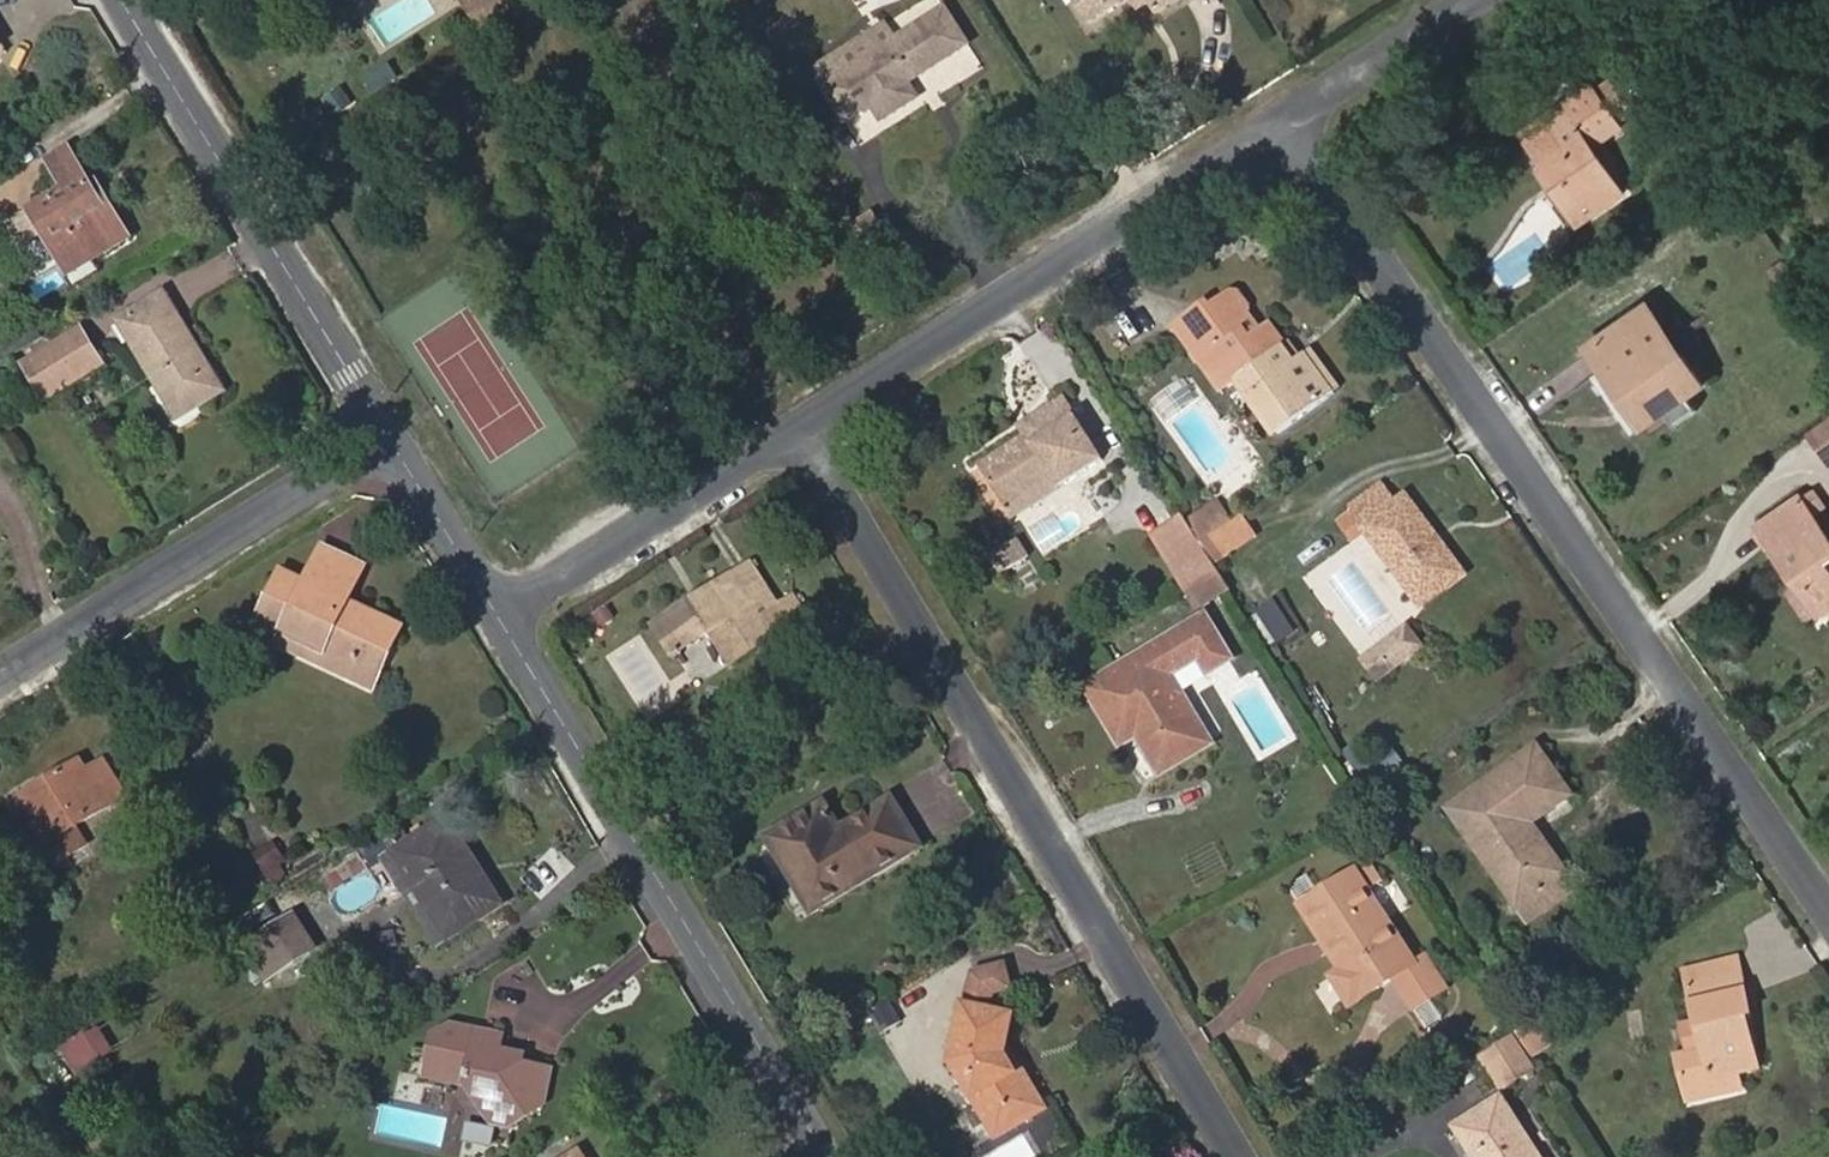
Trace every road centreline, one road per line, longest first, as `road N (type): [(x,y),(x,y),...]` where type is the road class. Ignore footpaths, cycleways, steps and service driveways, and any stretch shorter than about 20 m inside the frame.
road 1 (residential): [(1290,122),(1828,908)]
road 2 (residential): [(794,417),(1240,1156)]
road 3 (residential): [(494,610),(830,1156)]
road 4 (residential): [(794,417),(1290,122)]
road 5 (residential): [(121,0),(388,440)]
road 6 (residential): [(388,440),(0,676)]
road 7 (residential): [(494,610),(794,417)]
road 8 (residential): [(1290,122),(1456,0)]
road 9 (residential): [(388,440),(494,610)]

